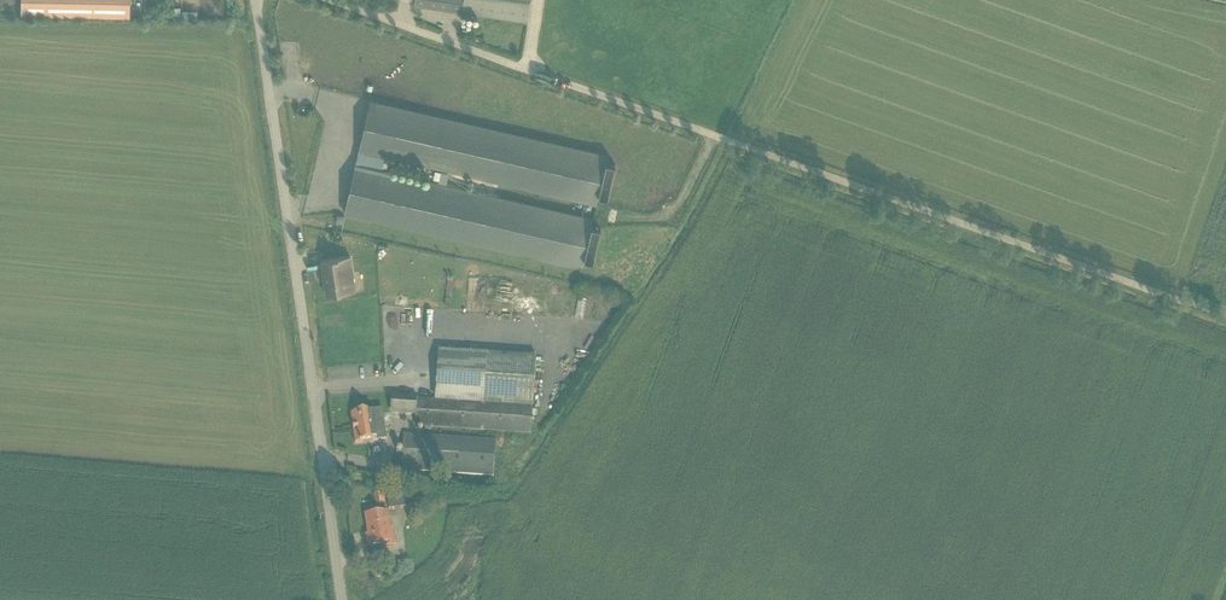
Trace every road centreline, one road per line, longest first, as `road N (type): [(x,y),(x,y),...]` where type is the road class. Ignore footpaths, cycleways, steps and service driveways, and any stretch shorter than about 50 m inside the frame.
road 1 (unclassified): [(1225,317),(319,0)]
road 2 (unclassified): [(249,0),(334,599)]

